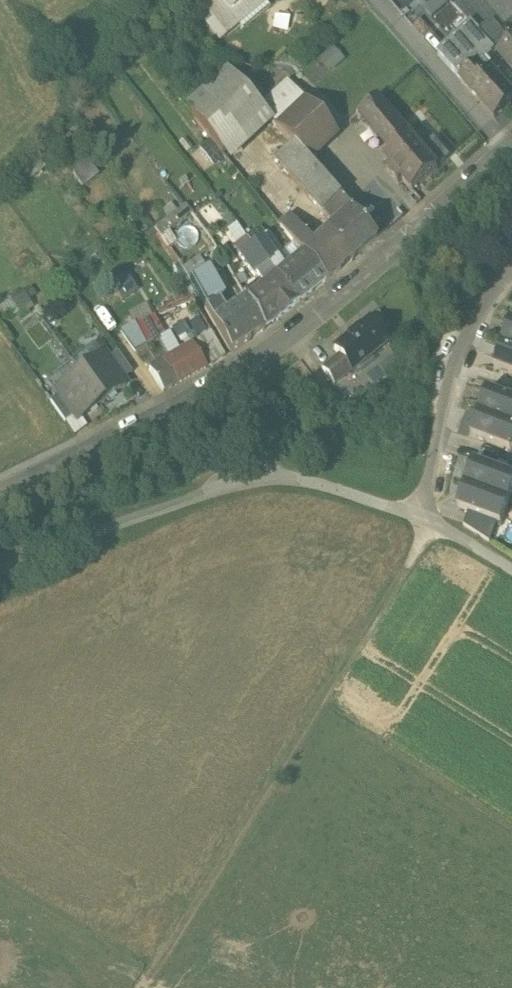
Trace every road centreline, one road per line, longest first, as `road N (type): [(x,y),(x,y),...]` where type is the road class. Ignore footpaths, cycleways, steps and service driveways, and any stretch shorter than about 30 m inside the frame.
road 1 (residential): [(502,142),(416,231),(231,366),(0,496)]
road 2 (residential): [(425,516),(303,477),(254,480),(0,571)]
road 3 (residential): [(511,270),(453,356),(425,516)]
road 4 (residential): [(382,0),(502,142)]

